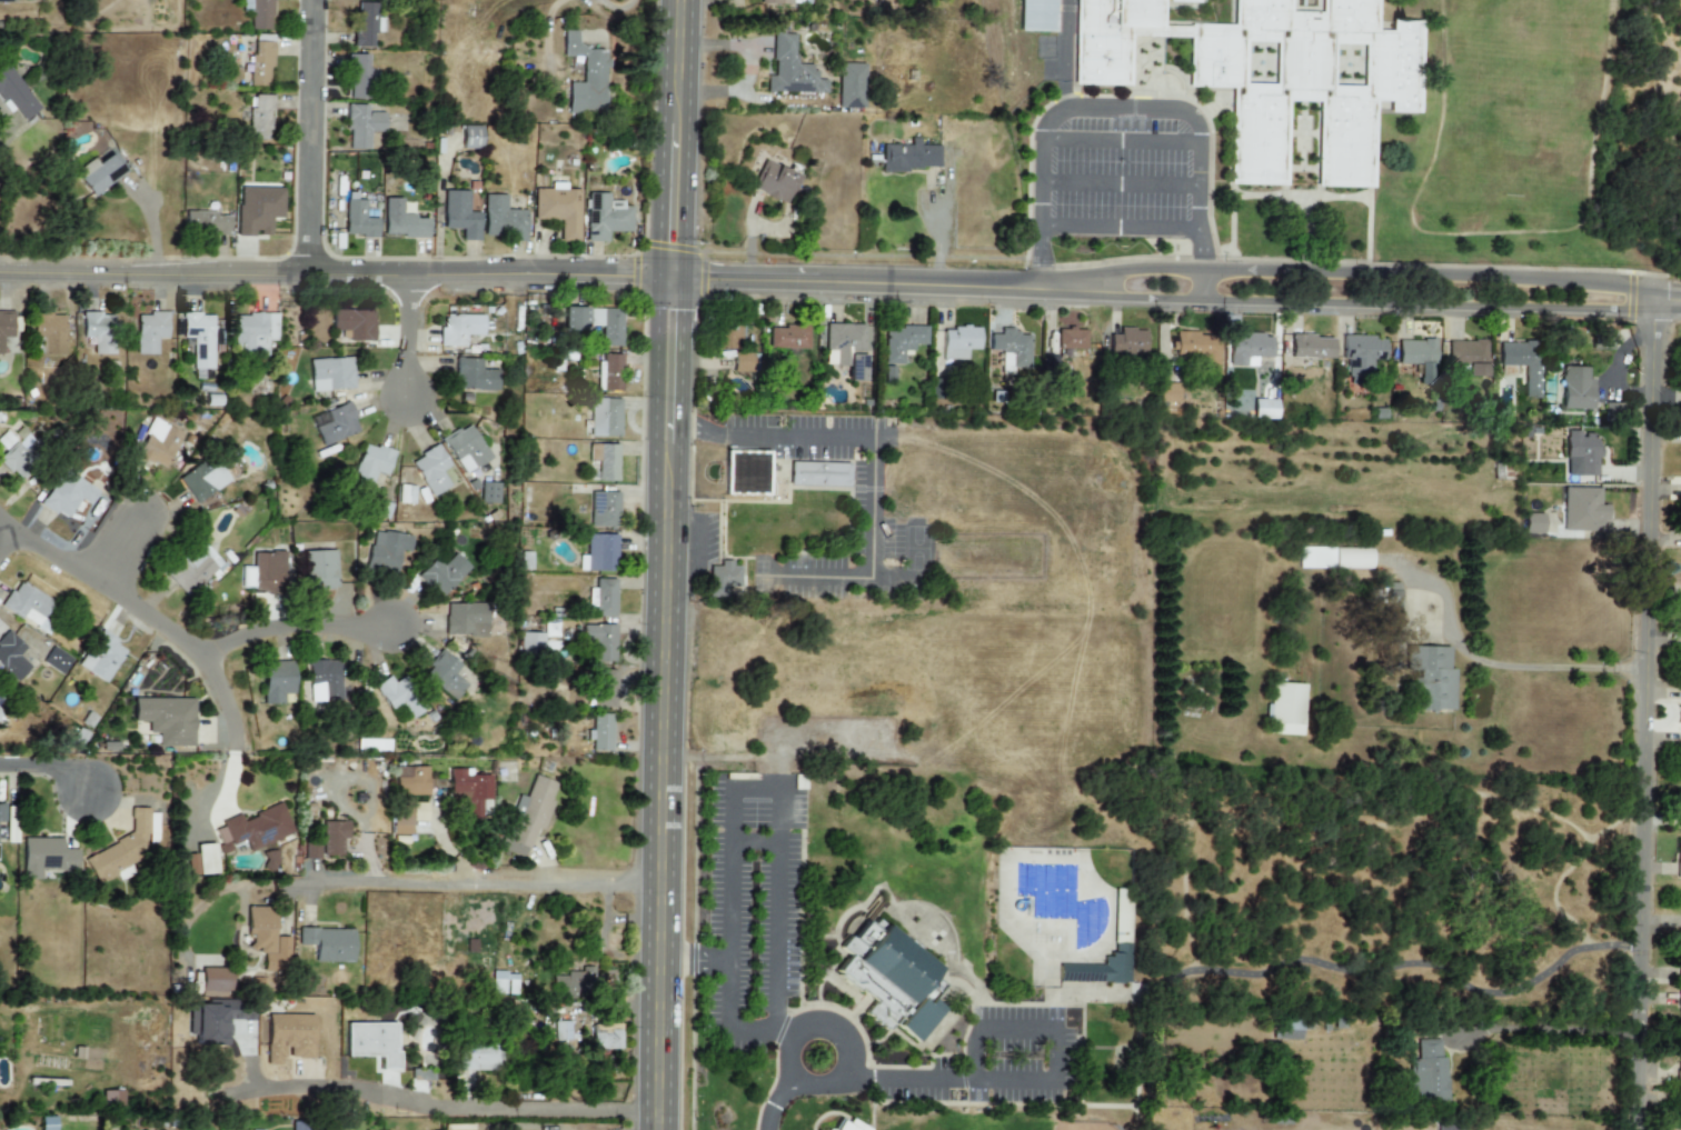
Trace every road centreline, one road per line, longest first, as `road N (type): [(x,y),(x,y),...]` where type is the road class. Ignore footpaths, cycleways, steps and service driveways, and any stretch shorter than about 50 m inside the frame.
road 1 (primary): [(669,278),(656,1129)]
road 2 (residential): [(1631,1129),(1647,304)]
road 3 (tertiary): [(669,278),(409,284),(0,278)]
road 4 (tertiary): [(1647,304),(1631,286),(1412,274),(1133,271),(1057,292)]
road 5 (tertiary): [(1057,292),(1647,304)]
road 6 (residential): [(657,1110),(374,1101),(342,1084),(249,1089),(248,1058)]
road 7 (tertiary): [(1057,292),(669,278)]
road 8 (residential): [(659,886),(306,884)]
road 9 (residential): [(0,513),(190,652),(217,691),(232,757)]
road 10 (residential): [(309,282),(315,0)]
road 11 (primary): [(676,0),(669,278)]
road 12 (residential): [(198,662),(280,633),(392,634)]
road 13 (residential): [(405,406),(409,284)]

